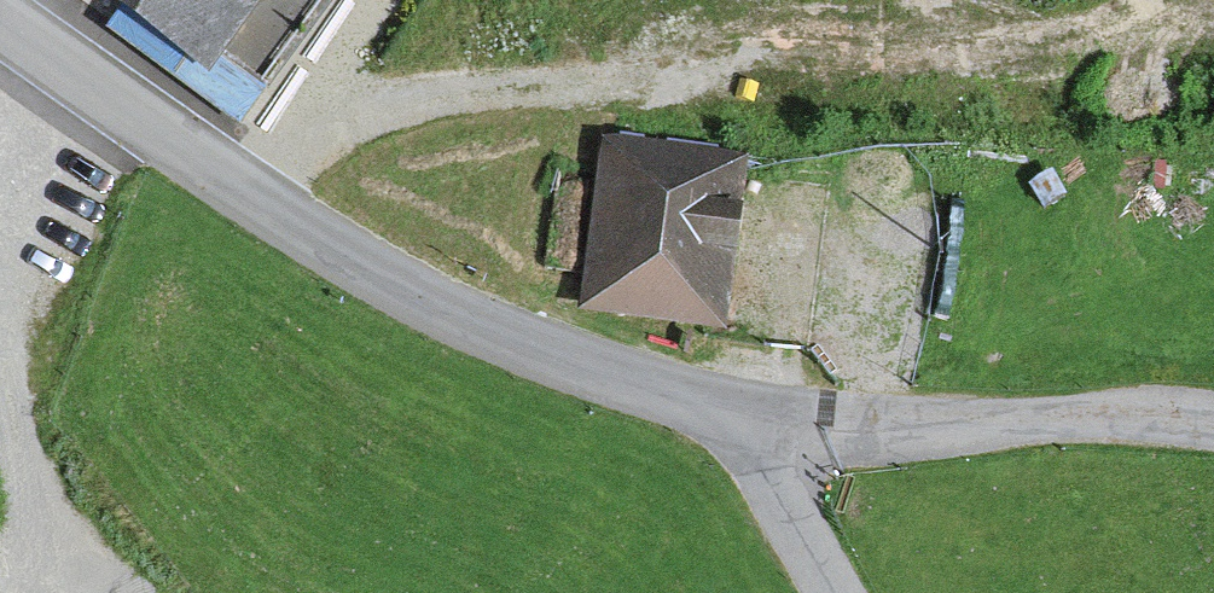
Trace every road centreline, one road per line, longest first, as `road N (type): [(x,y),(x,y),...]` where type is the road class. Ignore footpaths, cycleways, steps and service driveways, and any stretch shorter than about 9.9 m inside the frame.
road 1 (residential): [(146,120),(406,280),(528,341),(720,413)]
road 2 (residential): [(720,413),(827,424),(1157,417),(1213,422)]
road 3 (residential): [(720,413),(837,592)]
road 4 (tertiary): [(0,22),(146,120)]

